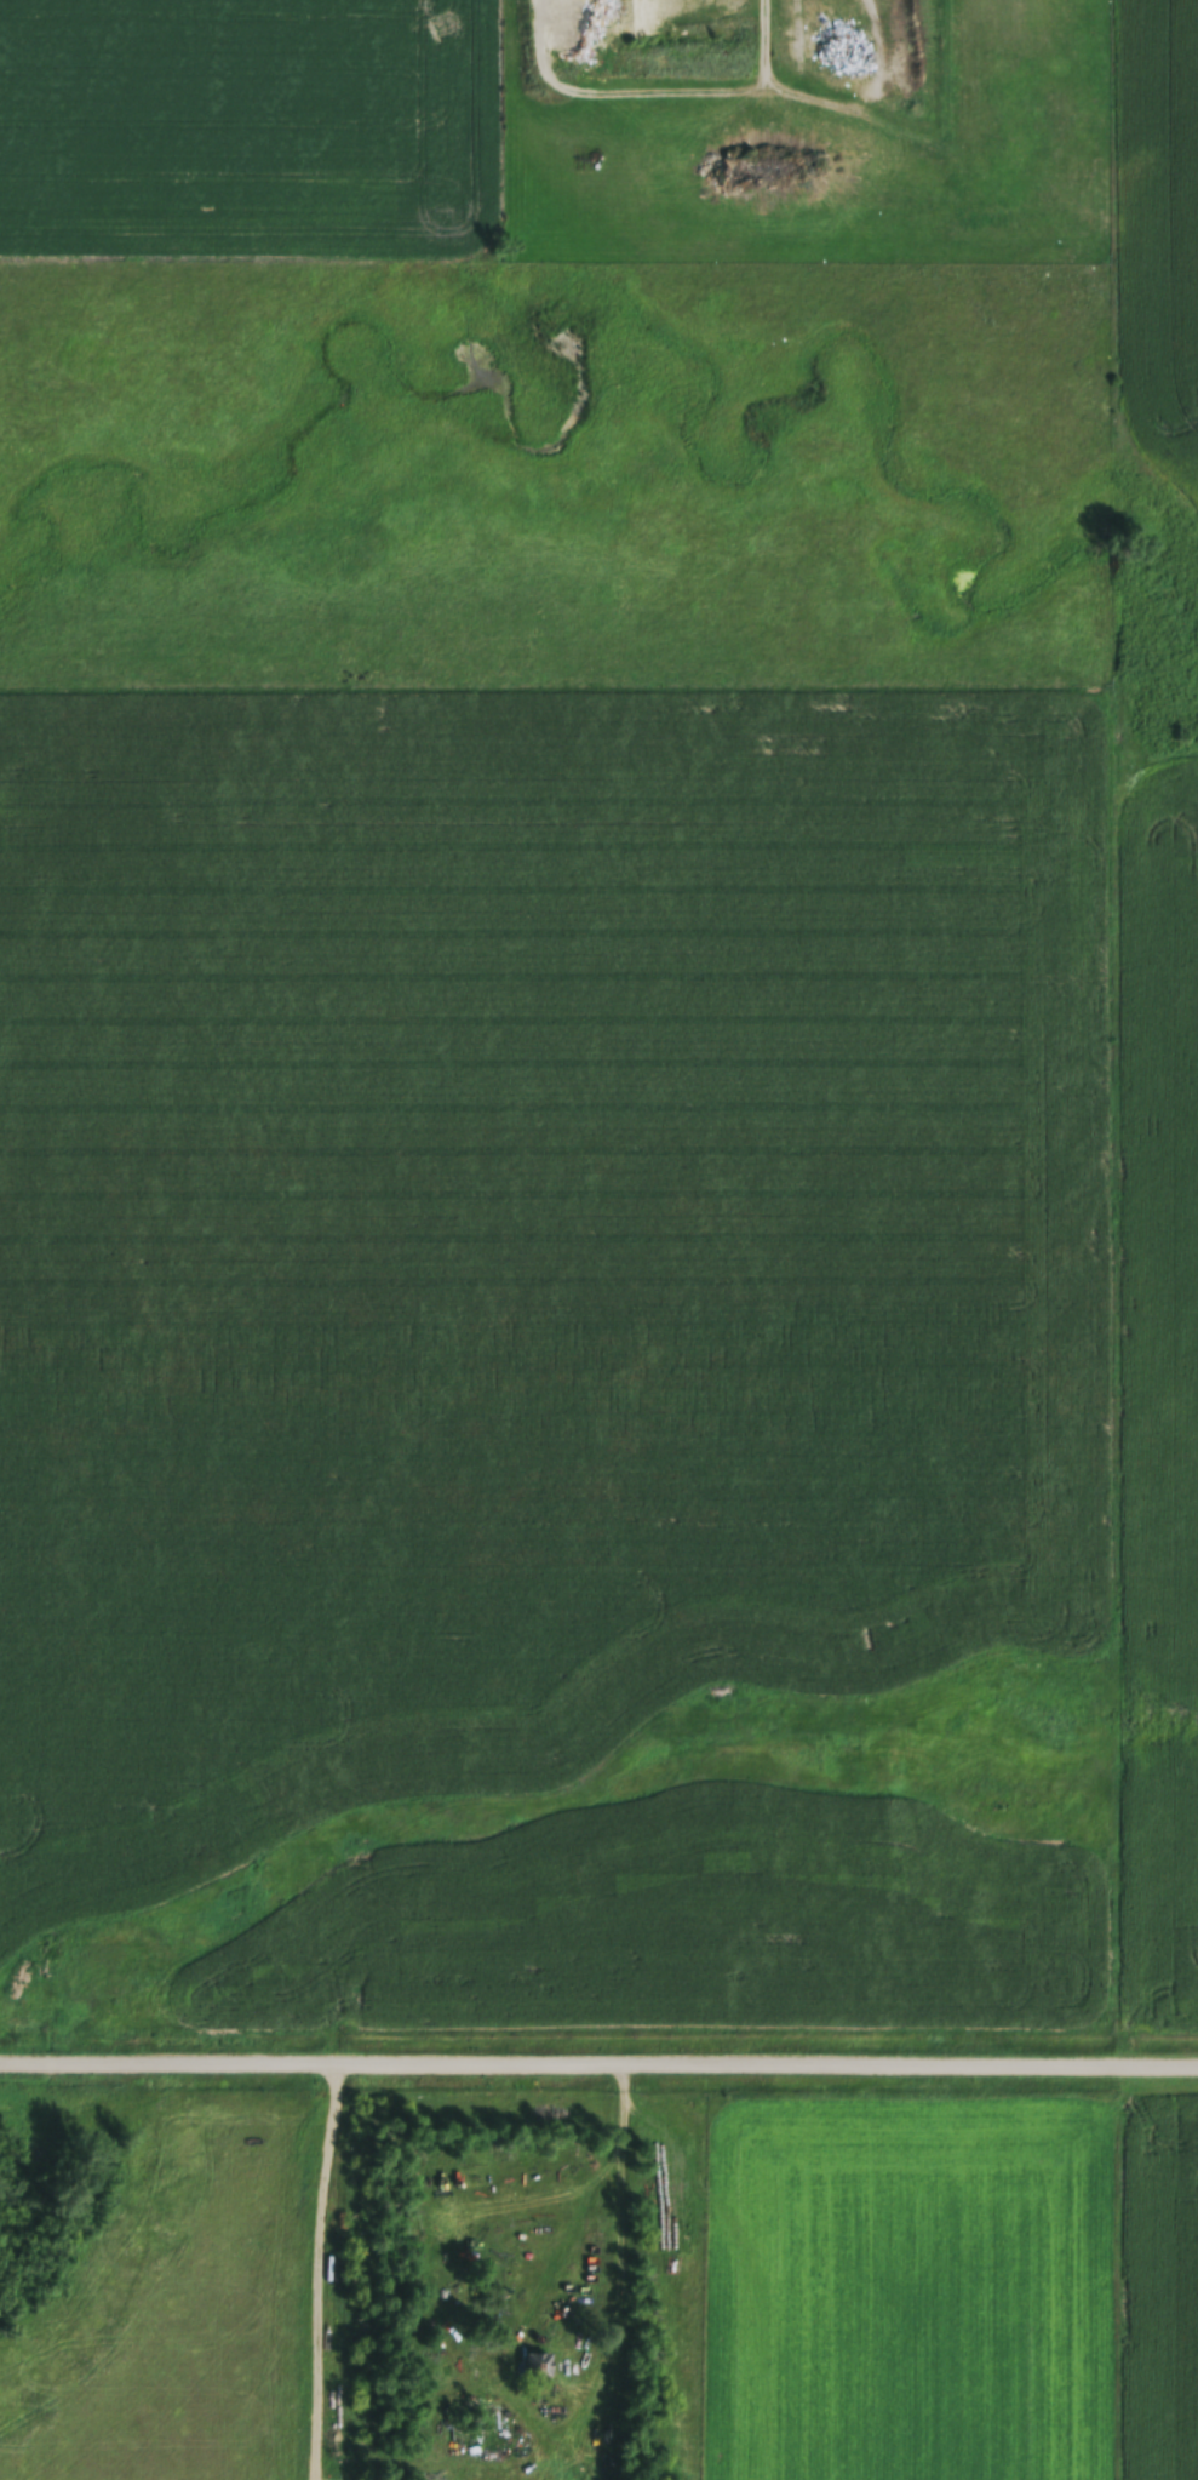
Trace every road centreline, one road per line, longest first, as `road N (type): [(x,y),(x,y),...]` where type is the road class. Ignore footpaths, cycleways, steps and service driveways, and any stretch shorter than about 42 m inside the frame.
road 1 (residential): [(0,2058),(1197,2060)]

